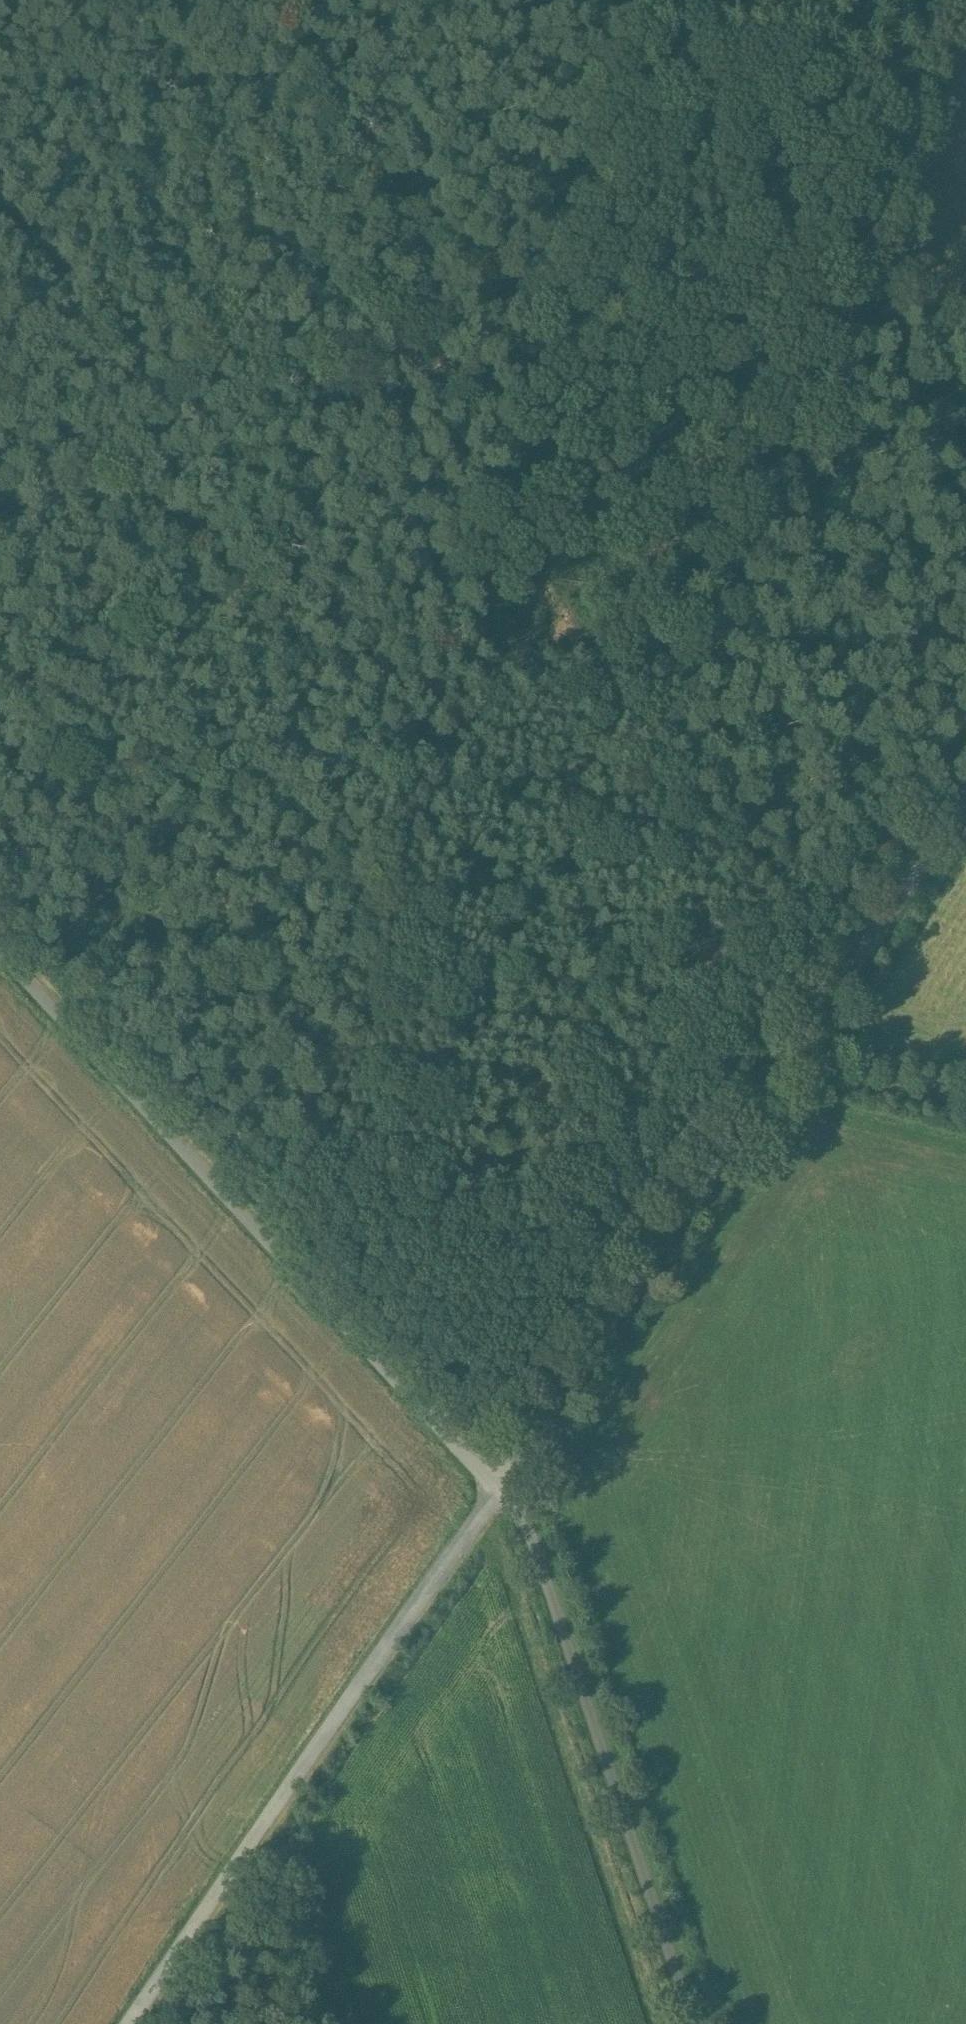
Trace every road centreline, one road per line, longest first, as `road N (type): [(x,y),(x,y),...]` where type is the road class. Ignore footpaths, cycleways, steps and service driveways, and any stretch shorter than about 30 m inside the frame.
road 1 (track): [(137,2023),(293,1787),(513,1493),(718,1166),(965,807)]
road 2 (unclassified): [(714,2023),(513,1493),(0,952)]
road 3 (track): [(931,0),(837,300),(810,424),(815,554),(847,713),(912,884)]
road 4 (track): [(797,1058),(965,1104)]

